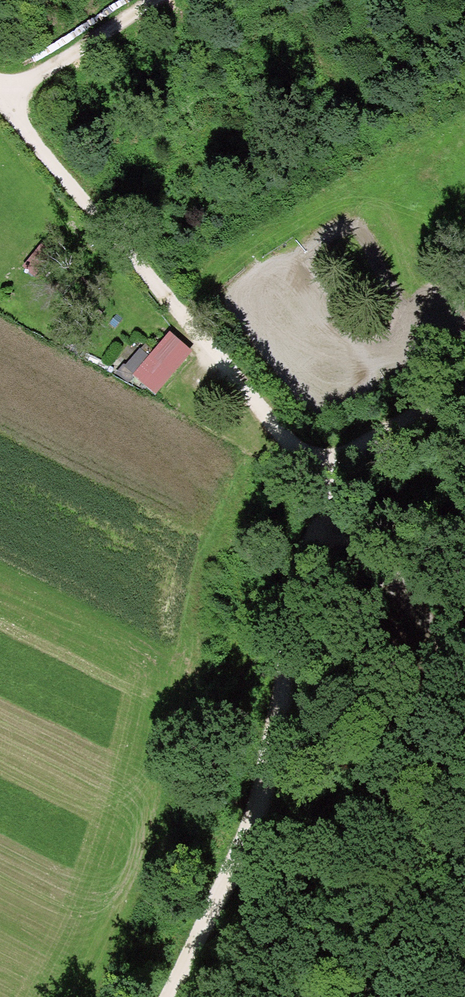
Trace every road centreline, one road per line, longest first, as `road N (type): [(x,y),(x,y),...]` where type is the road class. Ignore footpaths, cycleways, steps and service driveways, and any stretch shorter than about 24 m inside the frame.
road 1 (track): [(326,485),(269,752),(204,944),(177,996)]
road 2 (track): [(0,95),(326,485)]
road 3 (track): [(326,485),(371,564),(464,672)]
road 4 (track): [(152,0),(3,98)]
road 5 (track): [(326,485),(352,456),(464,387)]

